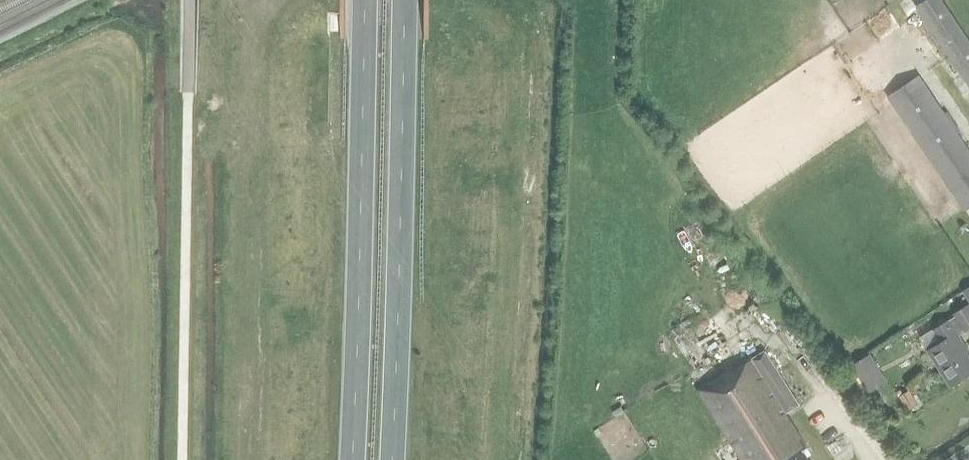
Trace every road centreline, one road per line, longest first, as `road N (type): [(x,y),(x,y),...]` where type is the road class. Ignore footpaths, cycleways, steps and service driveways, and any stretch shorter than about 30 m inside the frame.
road 1 (trunk): [(393,459),(406,0)]
road 2 (trunk): [(366,0),(354,459)]

